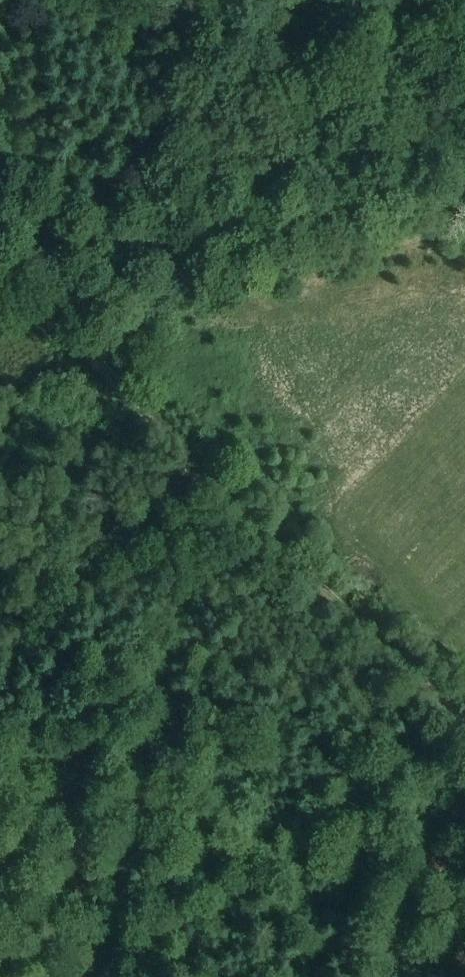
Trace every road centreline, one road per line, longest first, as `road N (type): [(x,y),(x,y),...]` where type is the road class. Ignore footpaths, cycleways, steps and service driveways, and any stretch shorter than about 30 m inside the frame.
road 1 (track): [(90,976),(215,482)]
road 2 (track): [(435,0),(91,365)]
road 3 (track): [(202,471),(464,717)]
road 4 (track): [(202,471),(0,633)]
road 5 (track): [(91,365),(202,471)]
road 6 (track): [(0,278),(91,365)]

